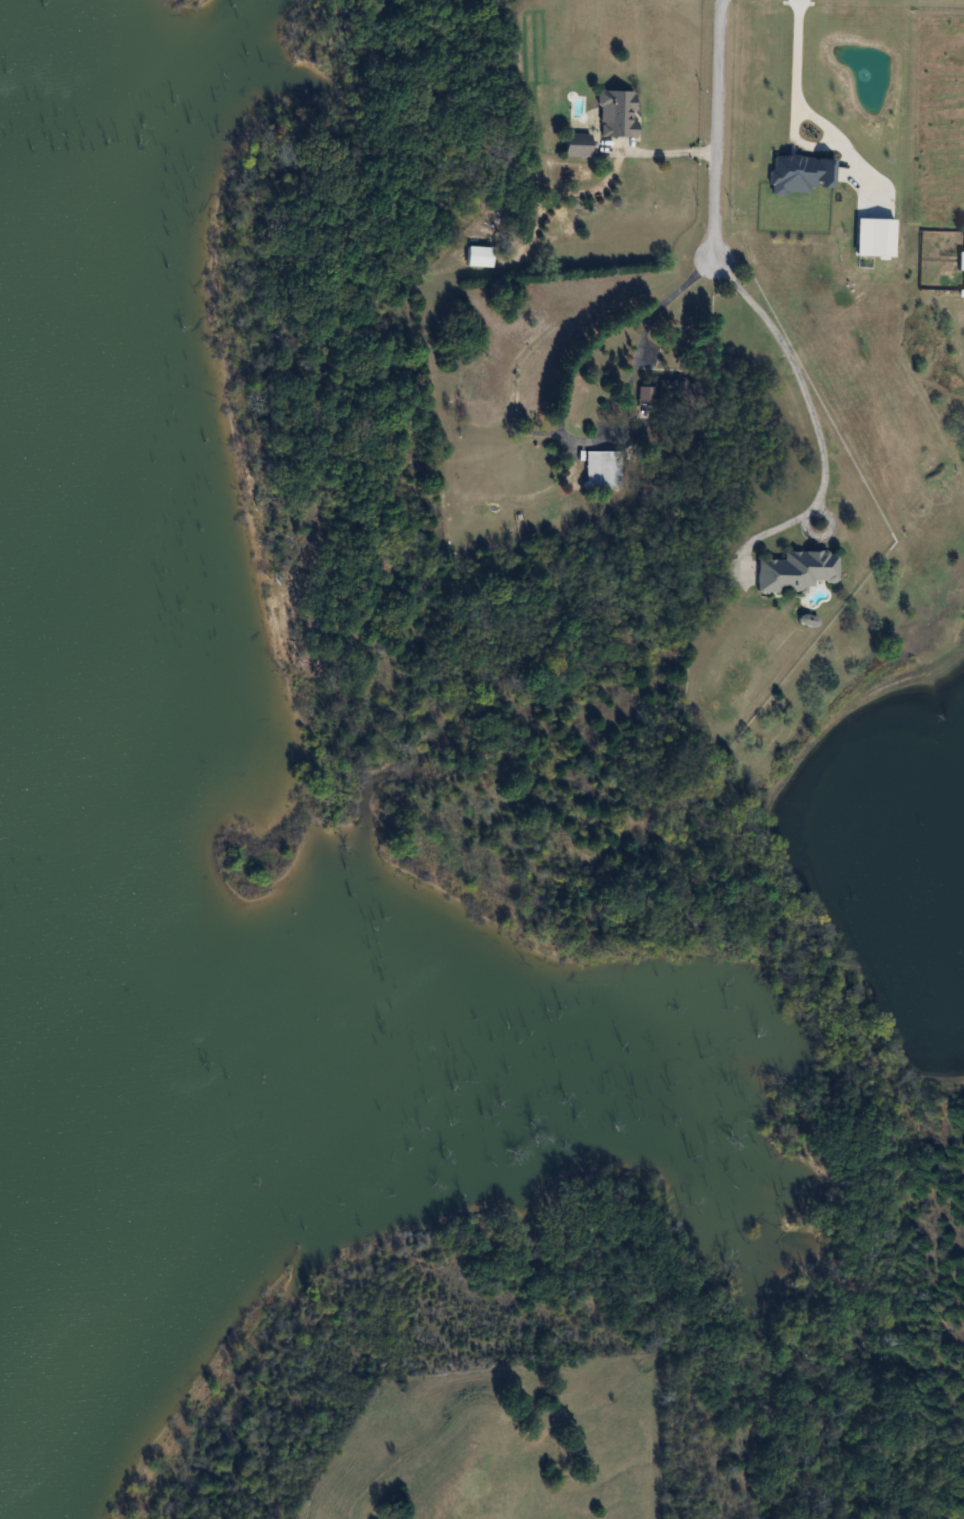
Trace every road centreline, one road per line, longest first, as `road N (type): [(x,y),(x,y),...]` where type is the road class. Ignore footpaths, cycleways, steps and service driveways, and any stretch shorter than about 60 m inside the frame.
road 1 (residential): [(720,0),(715,261)]

